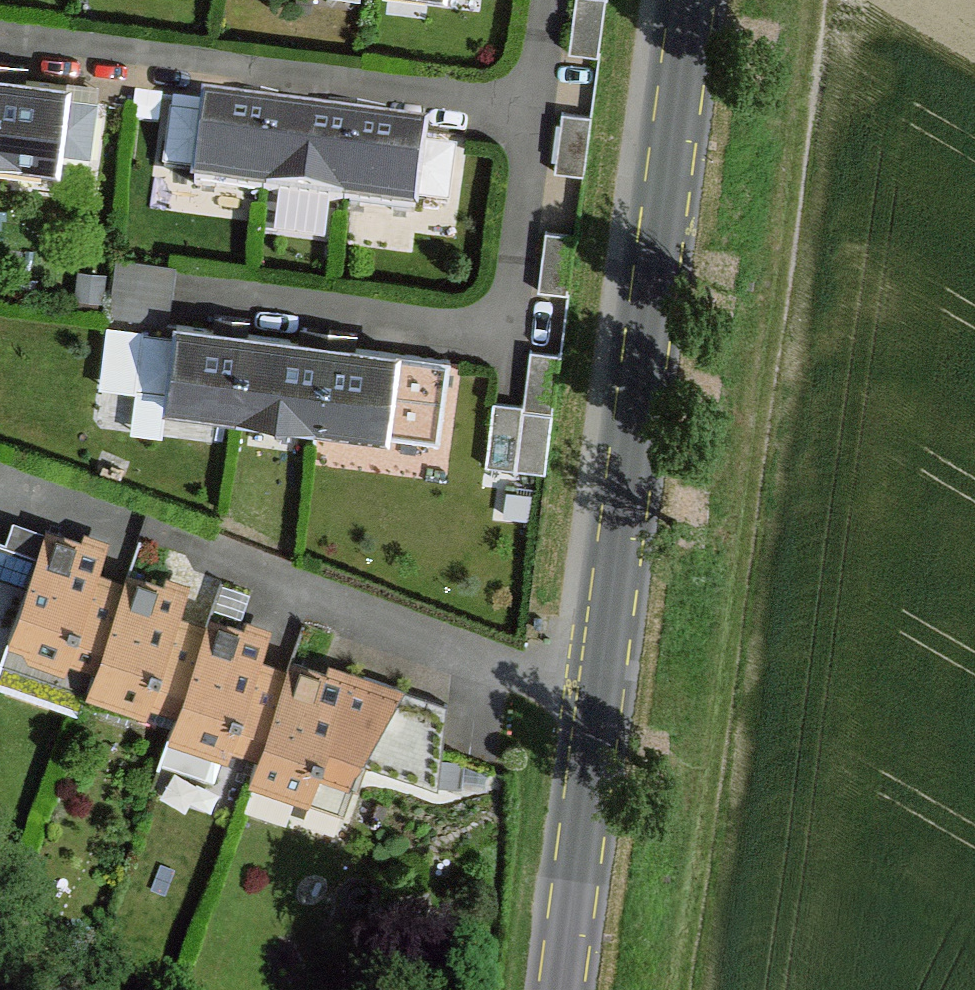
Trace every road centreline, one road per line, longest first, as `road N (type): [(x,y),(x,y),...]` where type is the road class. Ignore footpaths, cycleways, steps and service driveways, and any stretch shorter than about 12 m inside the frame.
road 1 (secondary): [(561,989),(700,0)]
road 2 (track): [(807,0),(679,989)]

